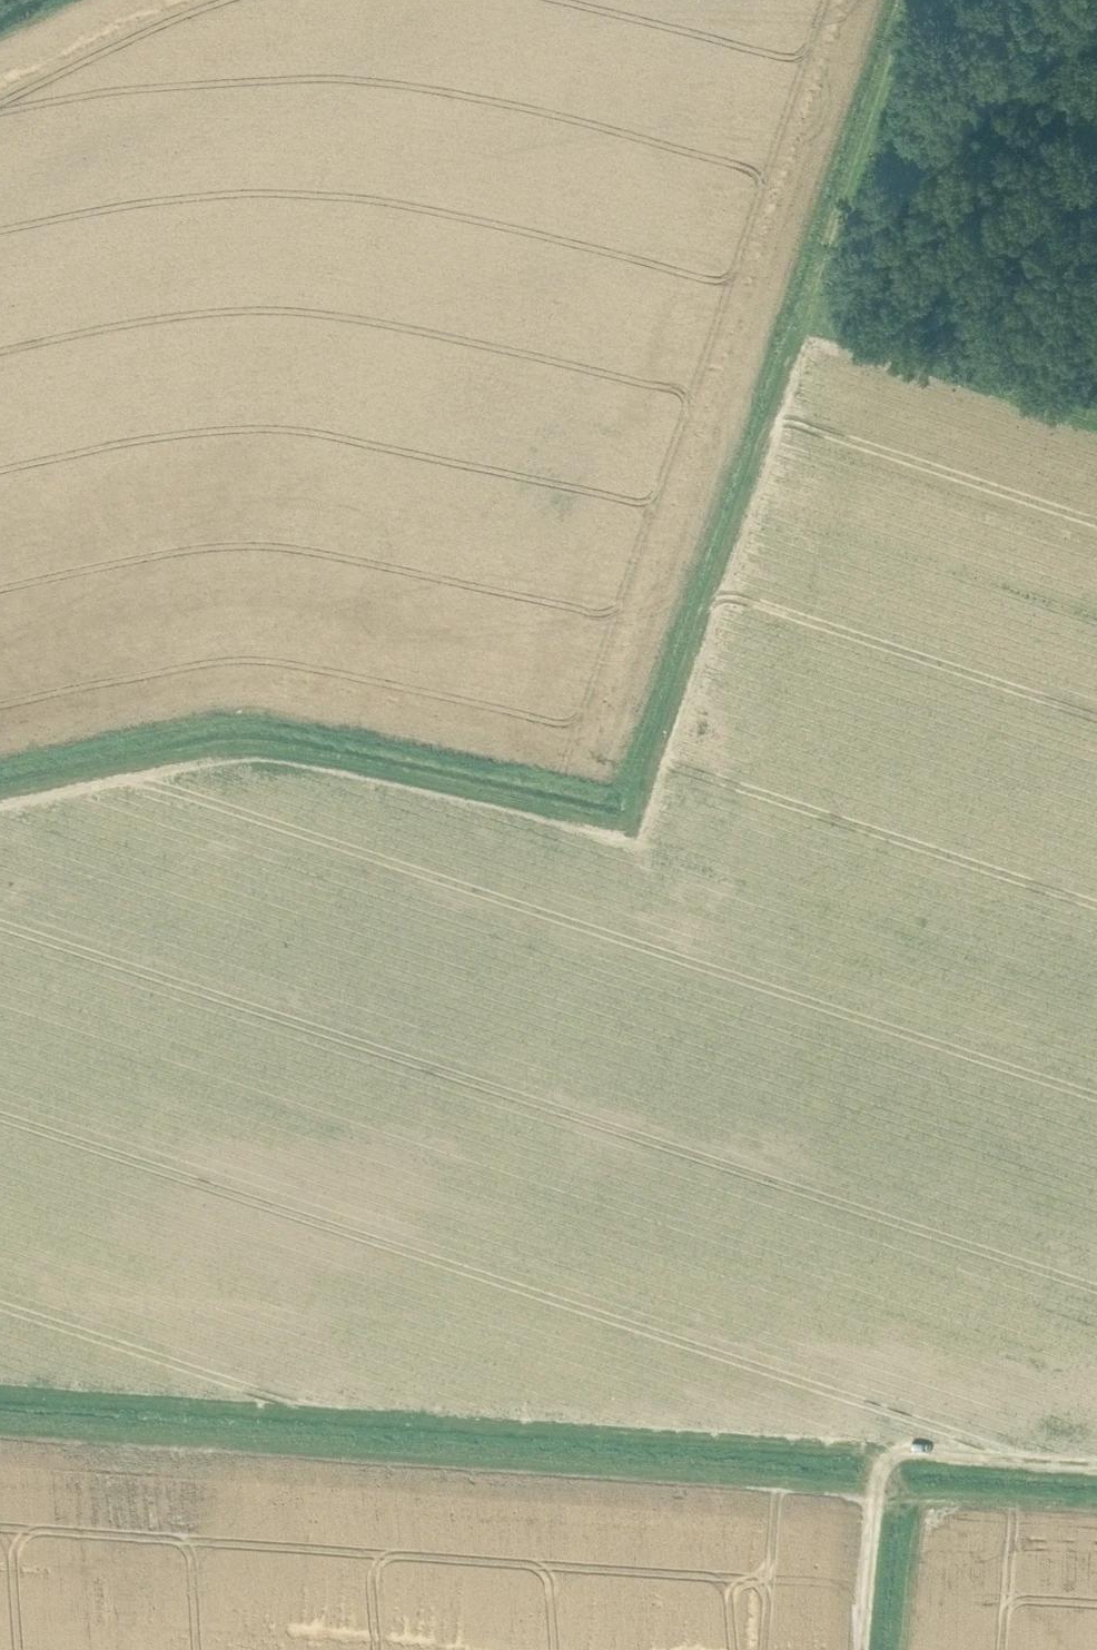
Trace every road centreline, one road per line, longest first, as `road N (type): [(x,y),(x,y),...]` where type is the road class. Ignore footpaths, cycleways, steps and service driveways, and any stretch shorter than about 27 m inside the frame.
road 1 (unclassified): [(818,323),(917,0)]

